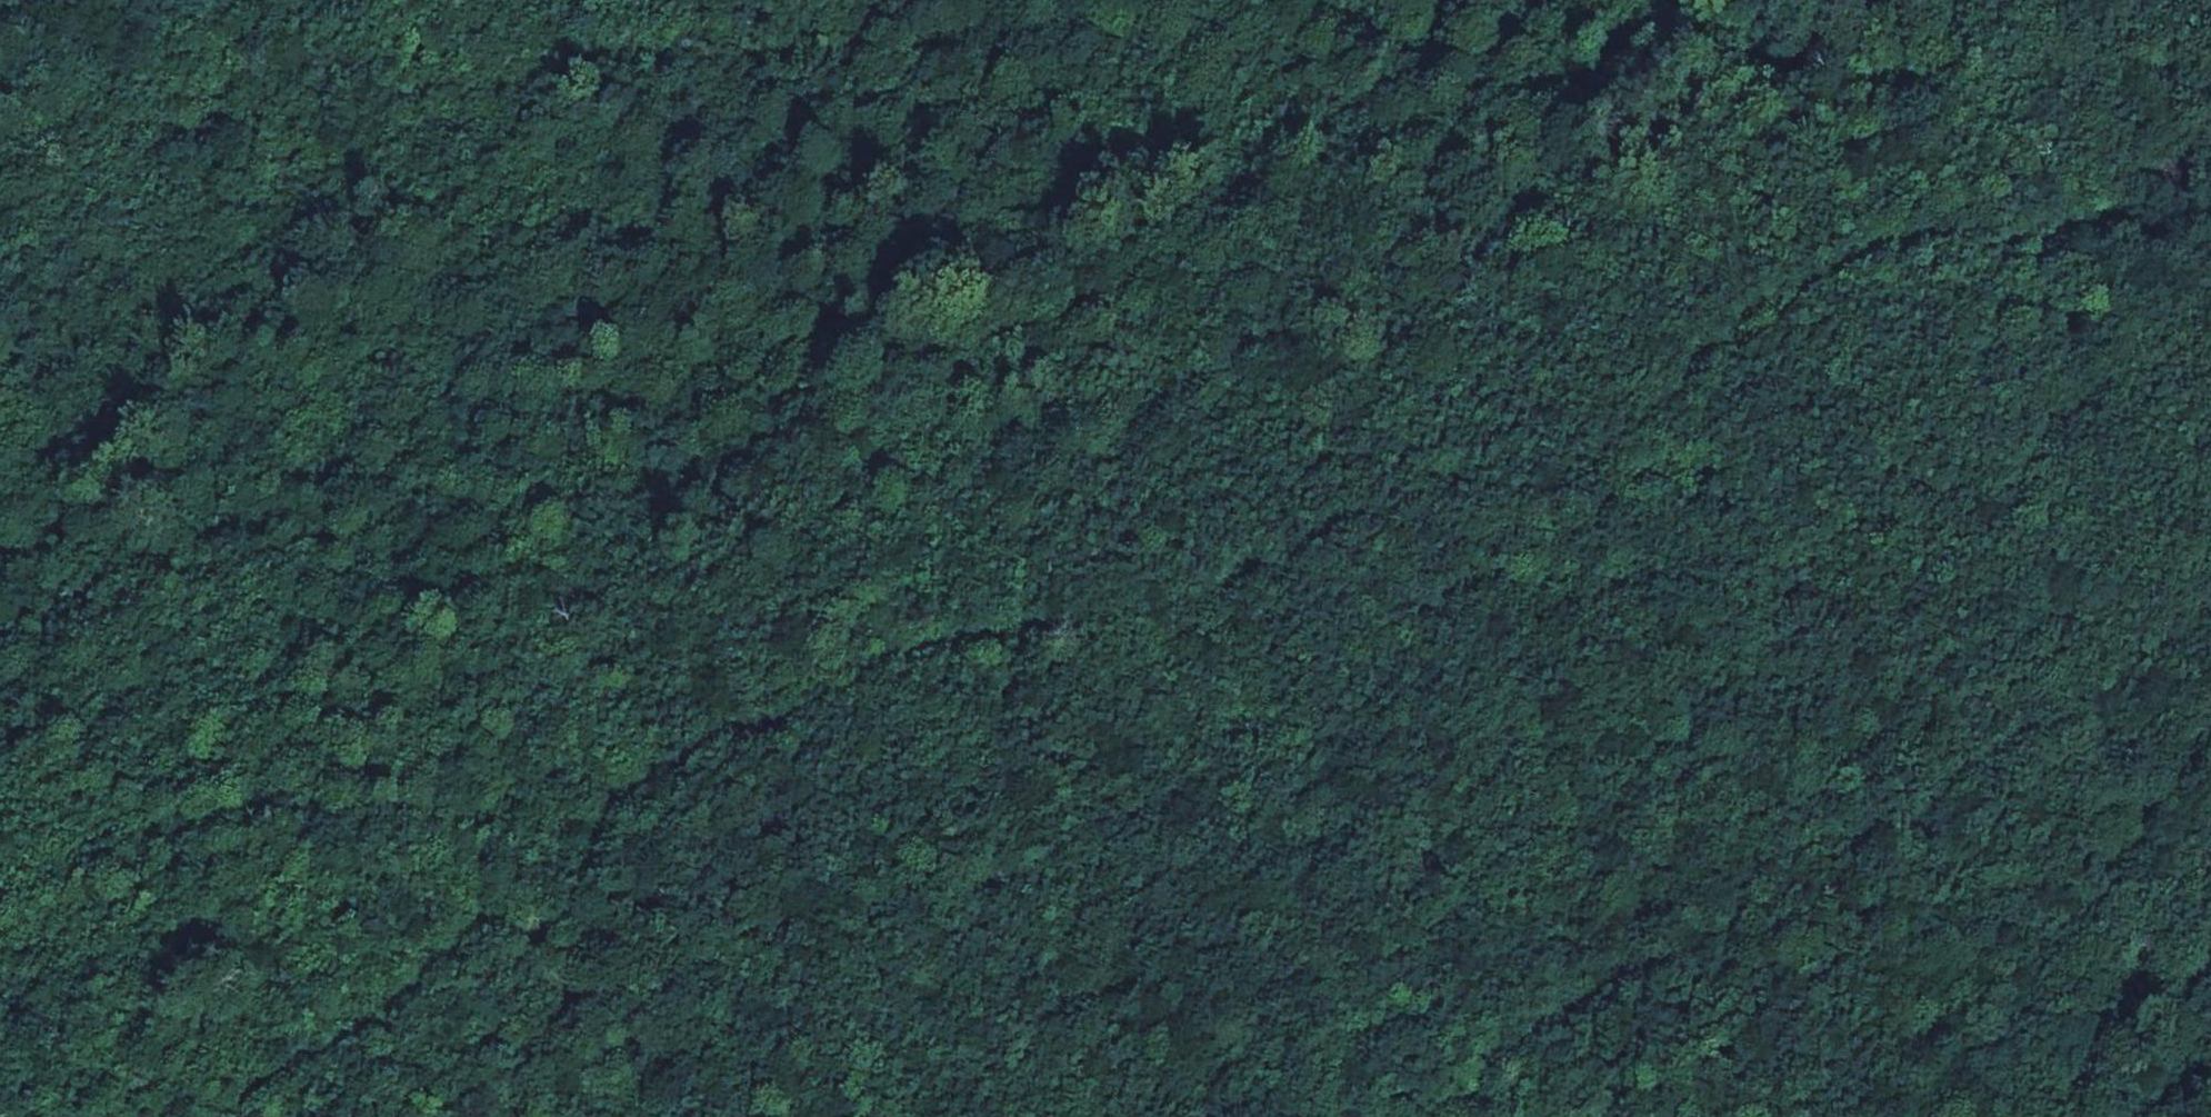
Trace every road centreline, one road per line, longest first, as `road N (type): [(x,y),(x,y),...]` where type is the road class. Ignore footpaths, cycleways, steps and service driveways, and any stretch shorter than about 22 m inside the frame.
road 1 (track): [(1482,0),(674,553),(567,688),(458,1116)]
road 2 (track): [(348,0),(0,147)]

